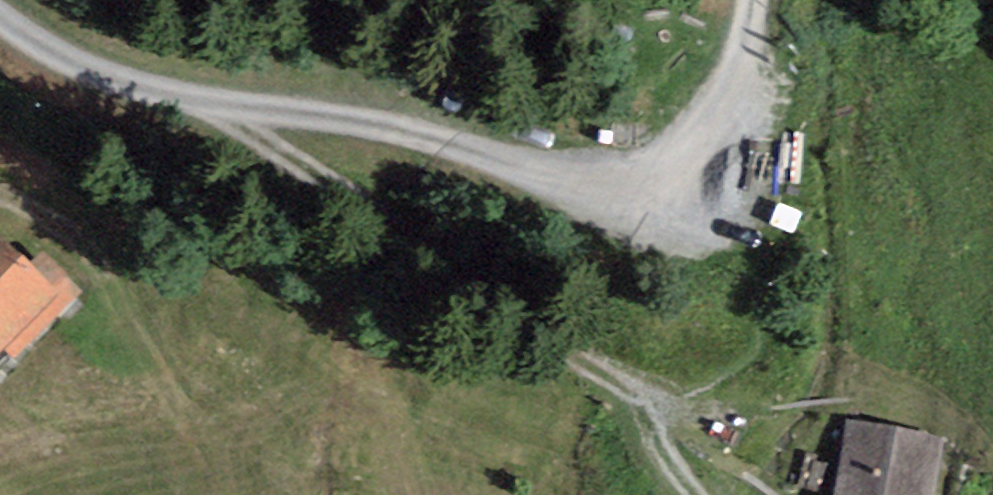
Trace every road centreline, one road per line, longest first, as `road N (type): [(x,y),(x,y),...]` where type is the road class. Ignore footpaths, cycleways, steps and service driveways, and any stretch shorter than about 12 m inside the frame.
road 1 (track): [(0,15),(82,65),(181,96),(370,122),(582,177),(639,183),(689,173)]
road 2 (track): [(206,100),(644,406)]
road 3 (track): [(689,173),(725,133),(753,0)]

